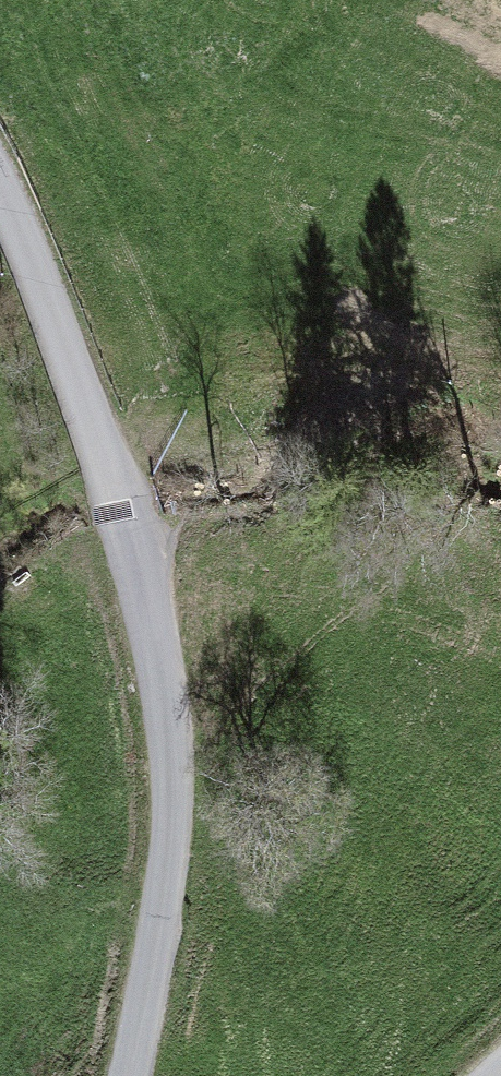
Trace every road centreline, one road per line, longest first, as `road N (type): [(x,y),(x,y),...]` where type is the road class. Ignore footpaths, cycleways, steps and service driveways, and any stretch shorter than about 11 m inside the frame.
road 1 (unclassified): [(123,1075),(167,896),(170,732),(134,588)]
road 2 (unclassified): [(88,437),(0,185)]
road 3 (unclassified): [(88,437),(139,502),(134,588)]
road 4 (unclassified): [(134,588),(88,437)]

